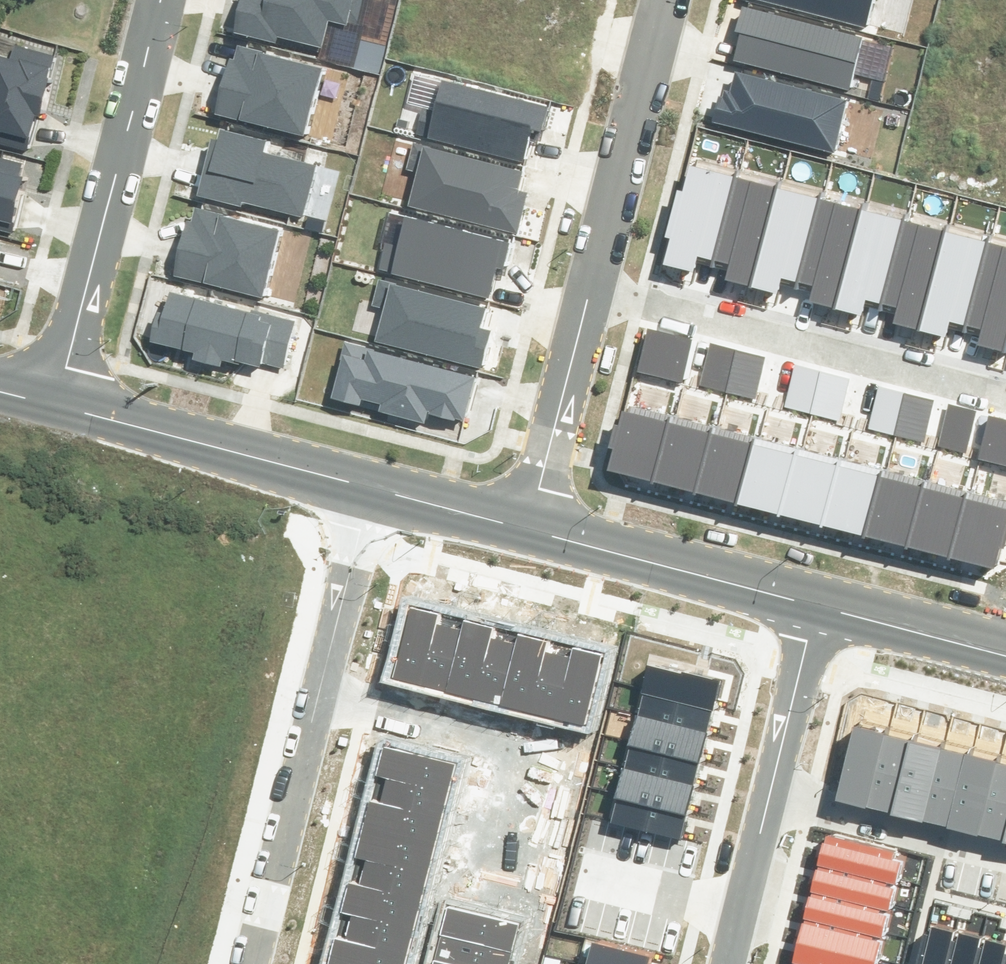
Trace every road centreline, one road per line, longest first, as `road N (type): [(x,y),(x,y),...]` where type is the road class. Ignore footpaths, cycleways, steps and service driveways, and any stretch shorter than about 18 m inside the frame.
road 1 (residential): [(253,963),(368,486)]
road 2 (residential): [(593,284),(1005,390)]
road 3 (residential): [(167,0),(51,402)]
road 4 (tertiary): [(51,402),(368,486)]
road 5 (tertiary): [(530,531),(815,604)]
road 6 (residential): [(593,284),(667,0)]
road 7 (residential): [(530,531),(593,284)]
road 8 (residential): [(774,790),(1005,849)]
road 9 (tertiary): [(815,604),(1005,655)]
road 10 (residential): [(774,790),(815,604)]
road 11 (residential): [(730,963),(774,790)]
road 12 (tertiary): [(368,486),(530,531)]

